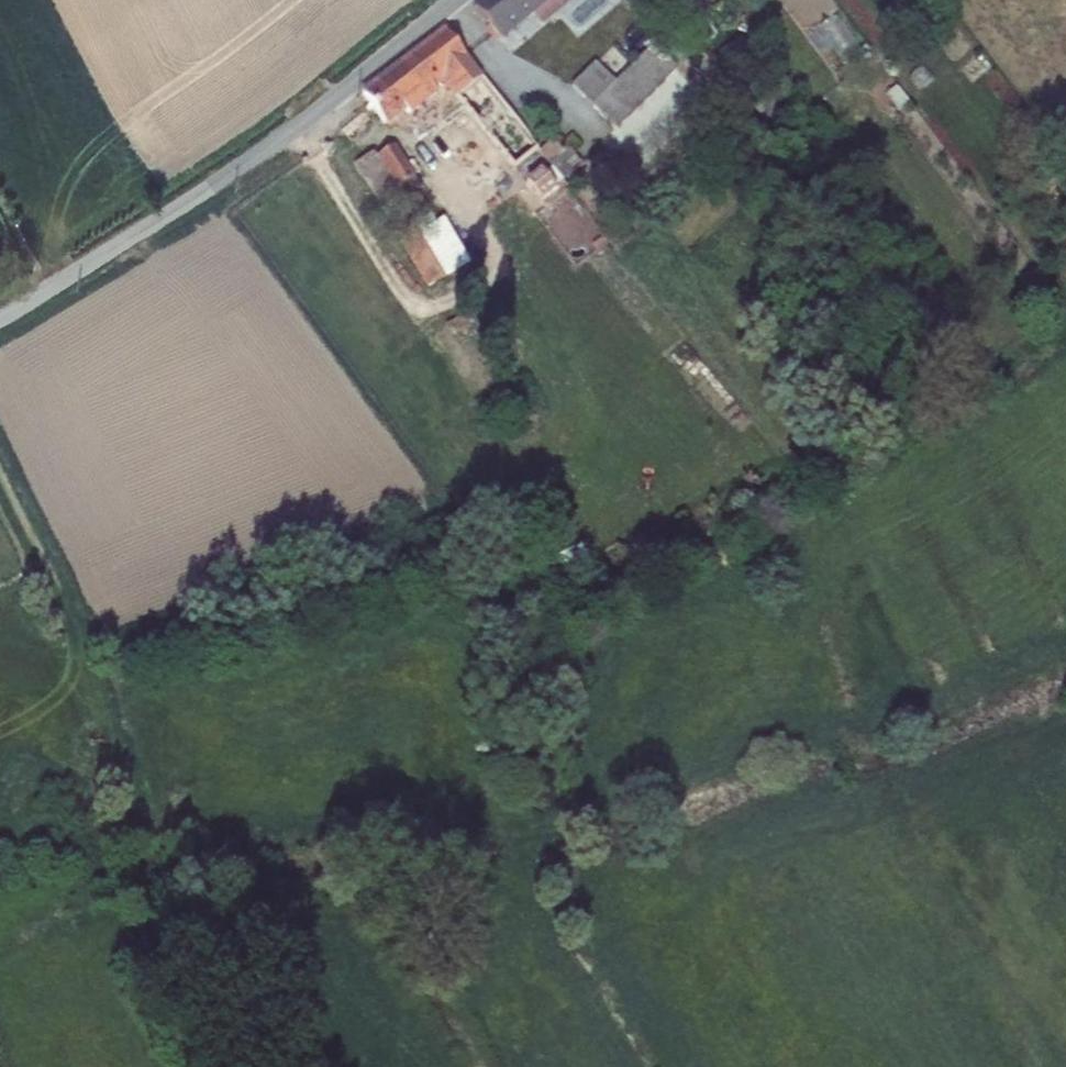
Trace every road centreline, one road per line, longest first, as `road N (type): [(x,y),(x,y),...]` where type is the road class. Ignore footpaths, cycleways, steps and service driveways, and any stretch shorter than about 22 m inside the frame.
road 1 (unclassified): [(458,0),(221,181),(0,316)]

